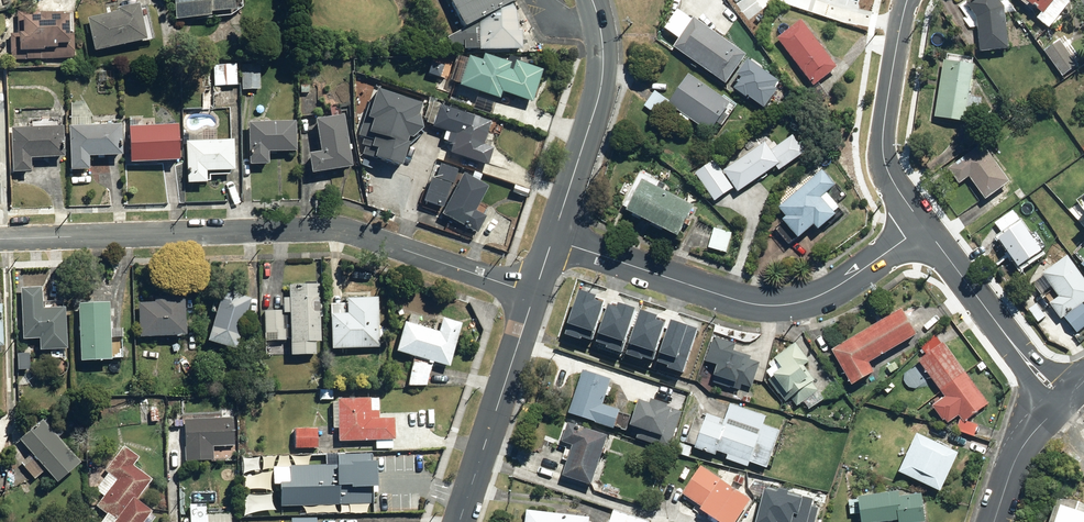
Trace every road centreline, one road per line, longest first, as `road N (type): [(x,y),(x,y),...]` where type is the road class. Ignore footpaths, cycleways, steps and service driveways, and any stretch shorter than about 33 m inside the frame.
road 1 (residential): [(0,236),(338,226),(535,292)]
road 2 (residential): [(553,237),(736,297),(783,304),(827,290),(925,225)]
road 3 (secondary): [(553,237),(604,77),(590,0)]
road 4 (secondary): [(460,521),(535,292)]
road 5 (residential): [(925,225),(884,155),(907,0)]
road 6 (residential): [(925,225),(1063,400)]
road 7 (residential): [(1063,400),(1018,452),(995,521)]

